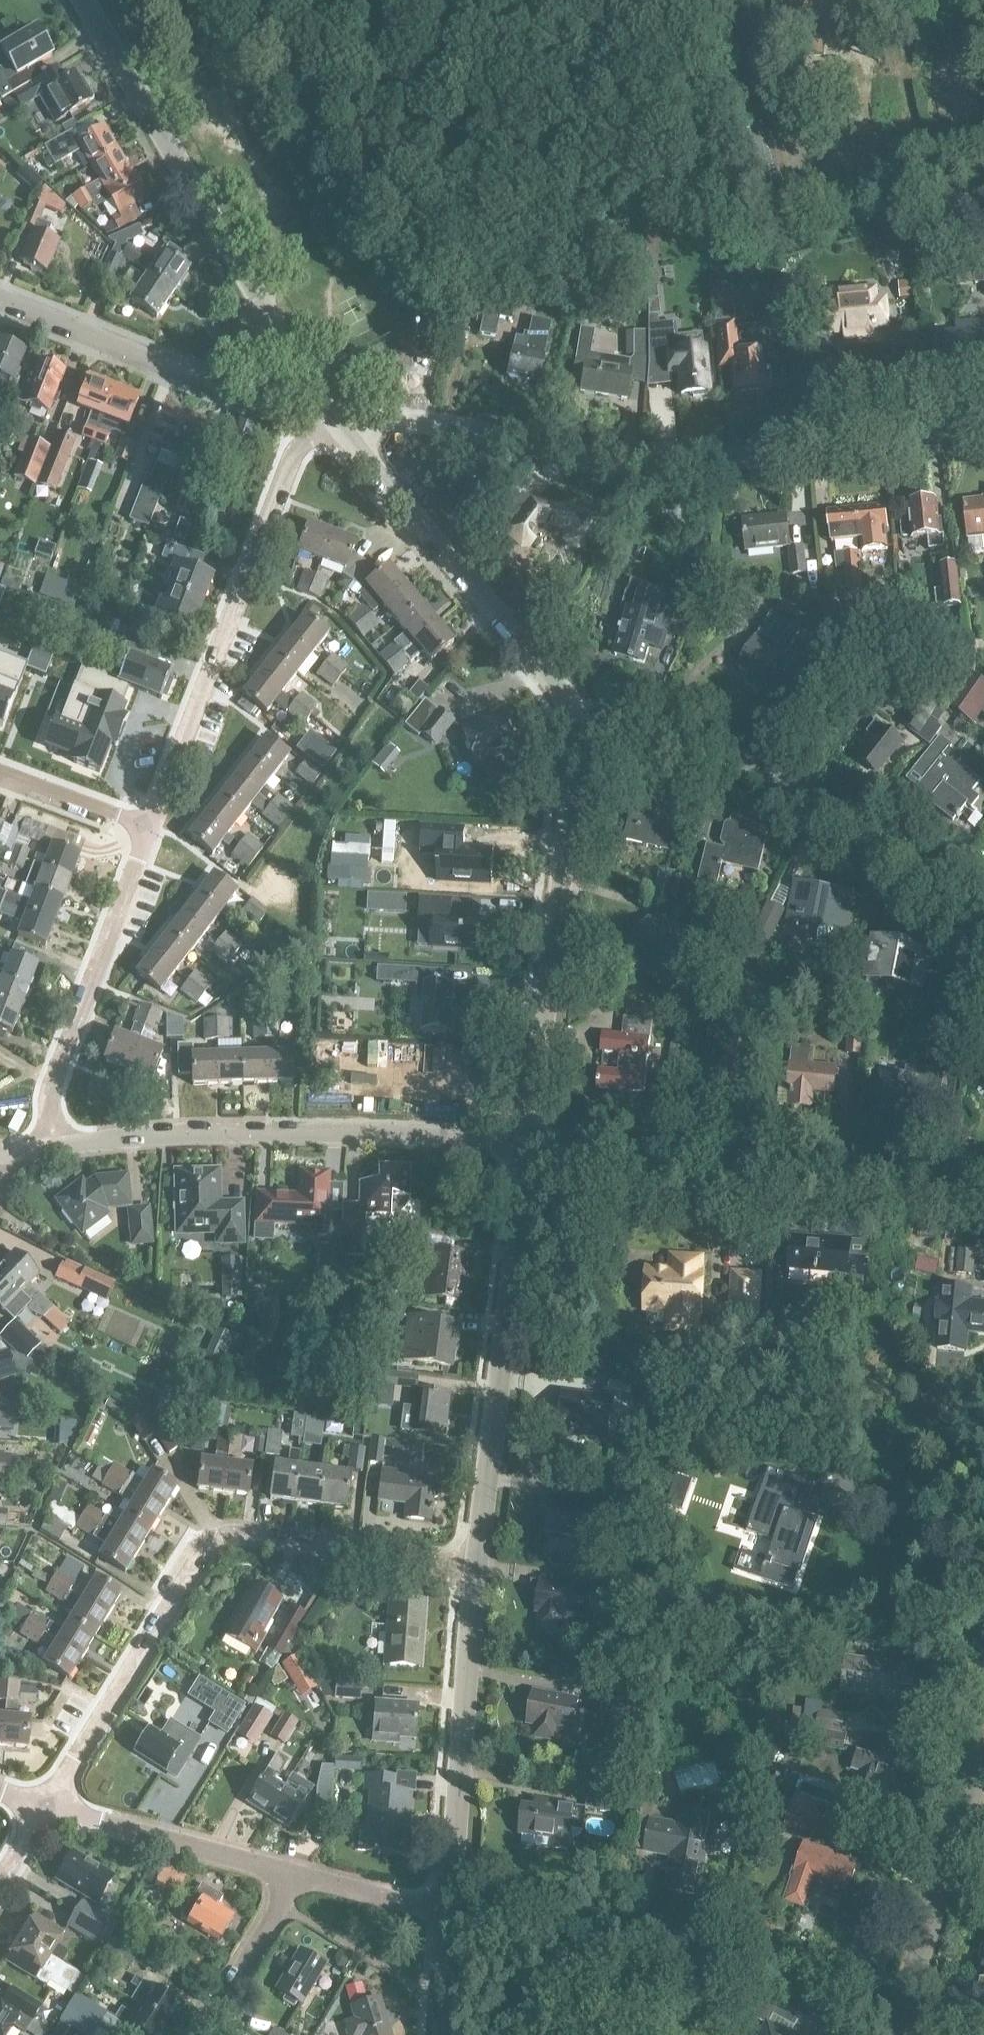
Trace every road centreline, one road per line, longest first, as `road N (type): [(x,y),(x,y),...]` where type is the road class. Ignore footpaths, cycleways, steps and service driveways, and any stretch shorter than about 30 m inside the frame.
road 1 (residential): [(338,425),(408,418),(721,459),(983,434)]
road 2 (residential): [(47,1805),(207,1549),(232,1538),(476,1569)]
road 3 (residential): [(54,1146),(176,1133),(399,1132),(530,1144)]
road 4 (residential): [(148,832),(294,452),(338,425)]
road 5 (residential): [(983,919),(775,768),(581,713)]
road 6 (residential): [(983,1188),(530,1144)]
road 7 (residential): [(530,1144),(581,713)]
road 8 (residential): [(476,1569),(530,1144)]
road 9 (residential): [(278,331),(84,0)]
road 10 (residential): [(581,713),(338,425)]
road 11 (residential): [(451,1919),(476,1569)]
road 12 (residential): [(54,1146),(51,1091),(148,832)]
road 13 (unclassified): [(896,2034),(916,2000),(983,1741)]
road 14 (residential): [(278,331),(211,370),(183,373),(0,300)]
road 15 (residential): [(291,1875),(47,1805)]
road 16 (residential): [(202,2034),(291,1875)]
road 17 (residential): [(451,1919),(291,1875)]
road 18 (residential): [(0,778),(148,832)]

